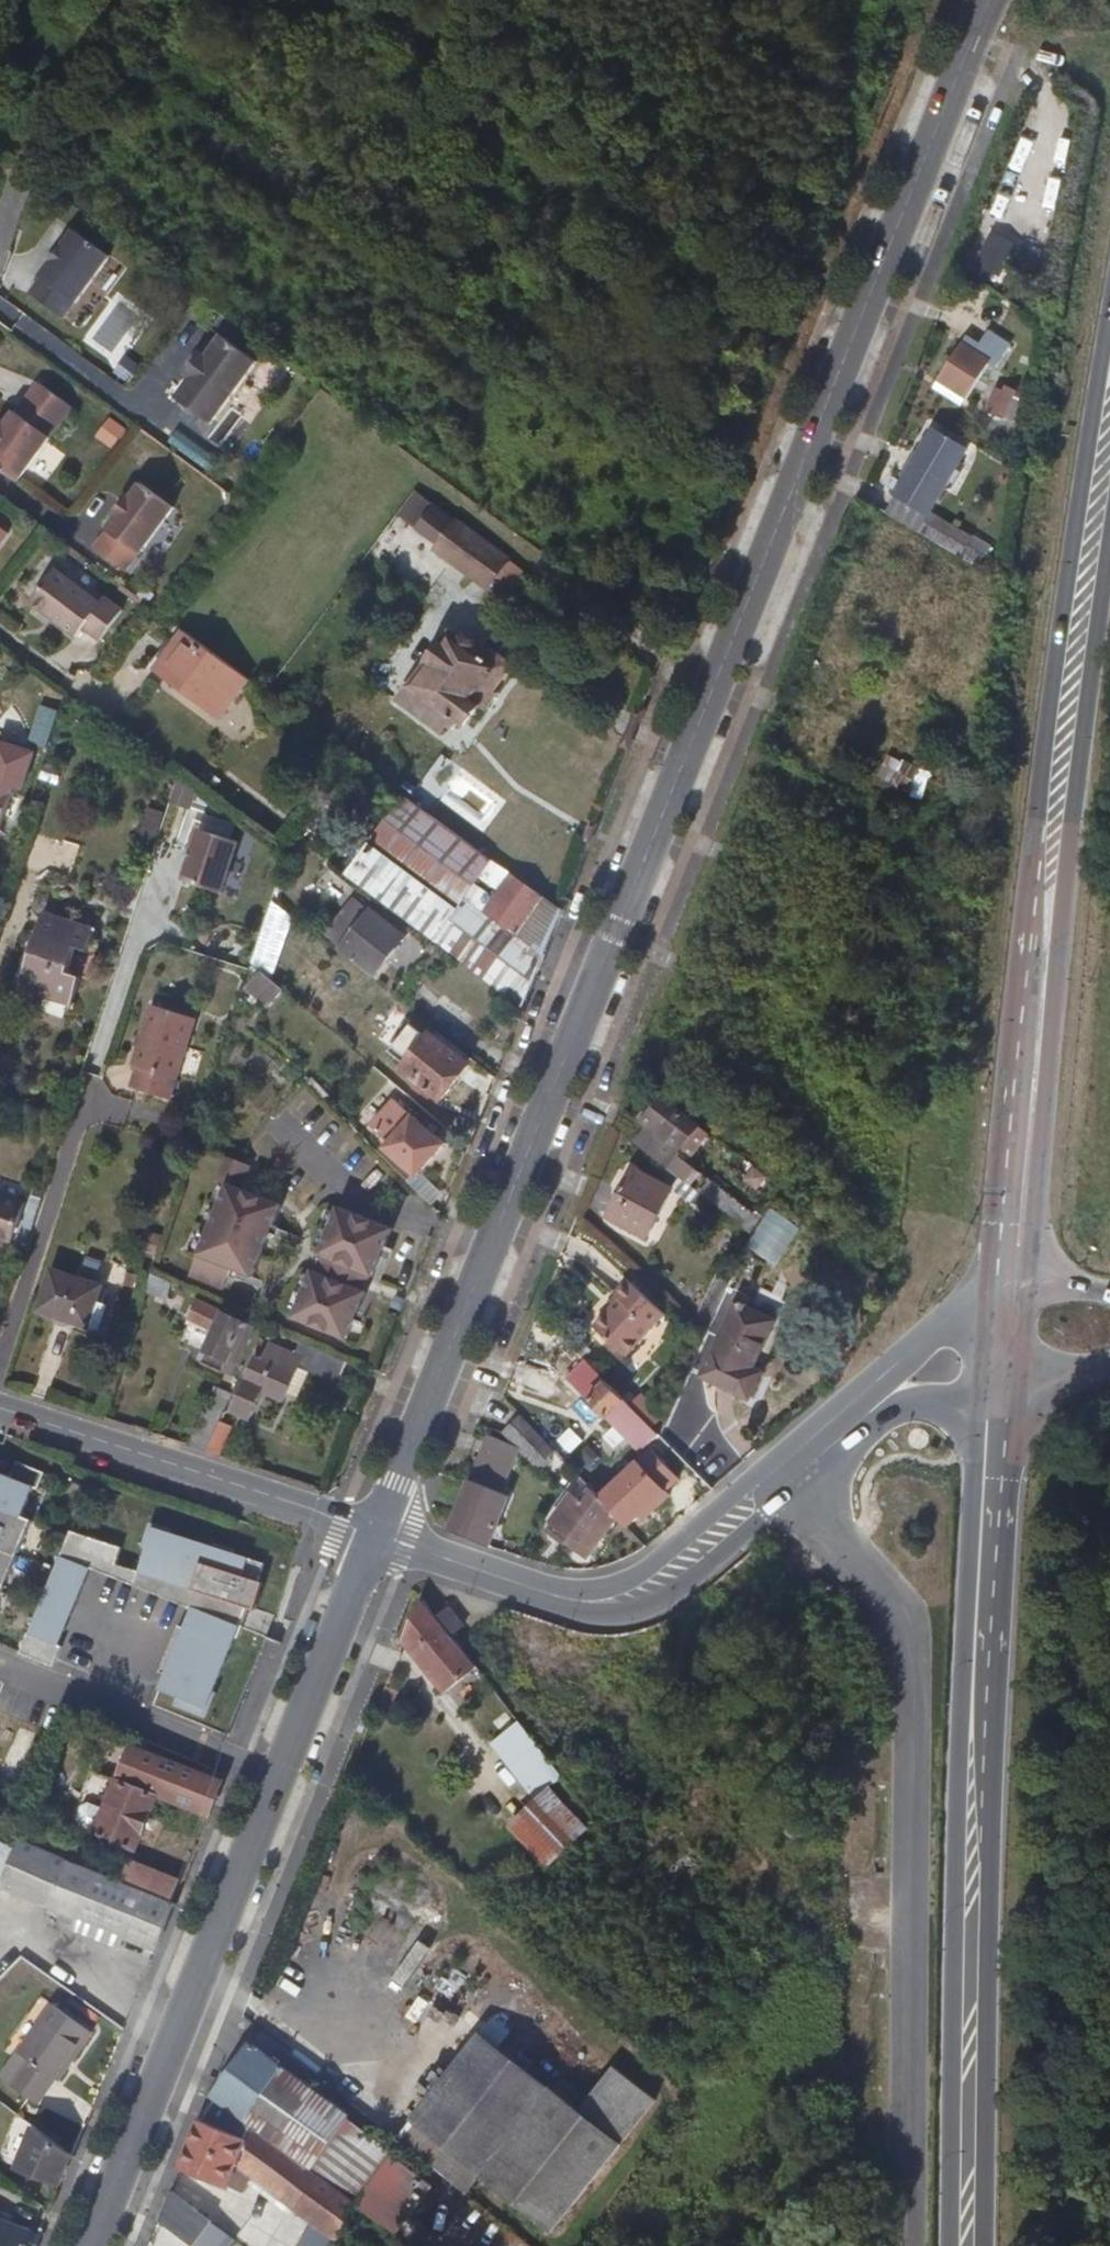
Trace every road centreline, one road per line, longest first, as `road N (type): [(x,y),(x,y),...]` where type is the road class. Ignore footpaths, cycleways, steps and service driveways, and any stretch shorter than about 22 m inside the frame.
road 1 (secondary): [(377,1536),(989,0)]
road 2 (primary): [(1109,305),(1015,973),(985,1297)]
road 3 (primary): [(986,2245),(994,1859),(1022,1382)]
road 4 (primary): [(978,1399),(960,1692),(949,2245)]
road 5 (secondary): [(95,2245),(377,1536)]
road 6 (primary): [(1029,1288),(1069,861),(1109,553)]
road 7 (residential): [(985,1297),(893,1357),(628,1588),(600,1599),(567,1599)]
road 8 (residential): [(567,1599),(613,1608),(663,1598),(899,1403),(978,1399)]
road 9 (residential): [(0,1409),(377,1536)]
road 10 (residential): [(377,1536),(567,1599)]

